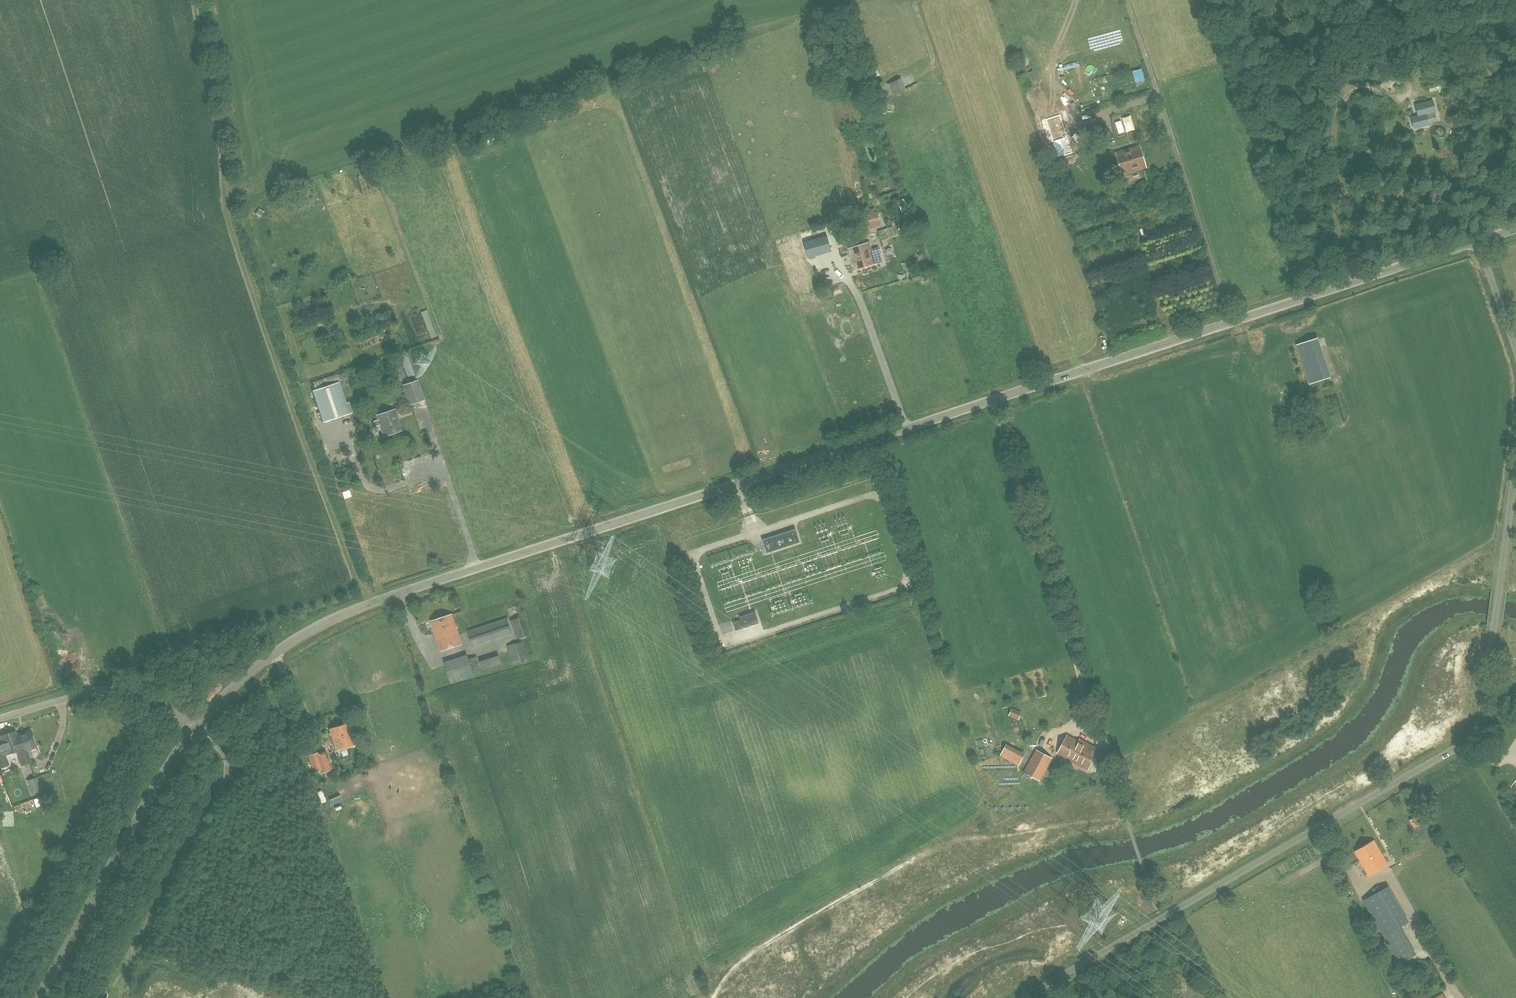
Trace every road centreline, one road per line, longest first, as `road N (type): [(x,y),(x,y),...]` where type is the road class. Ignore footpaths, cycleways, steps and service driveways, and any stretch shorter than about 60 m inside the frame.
road 1 (unclassified): [(198,725),(277,652),(366,605),(1479,241)]
road 2 (track): [(0,285),(857,0)]
road 3 (unclassified): [(1029,997),(1476,731),(1515,464)]
road 4 (track): [(1085,730),(1090,714),(995,400)]
road 5 (track): [(1232,322),(1127,0)]
road 6 (unclassified): [(39,997),(198,725)]
road 7 (track): [(0,438),(83,693)]
road 8 (unclassified): [(0,719),(83,693),(121,690),(198,725)]
road 9 (track): [(112,986),(212,805)]
road 10 (track): [(848,281),(907,428)]

